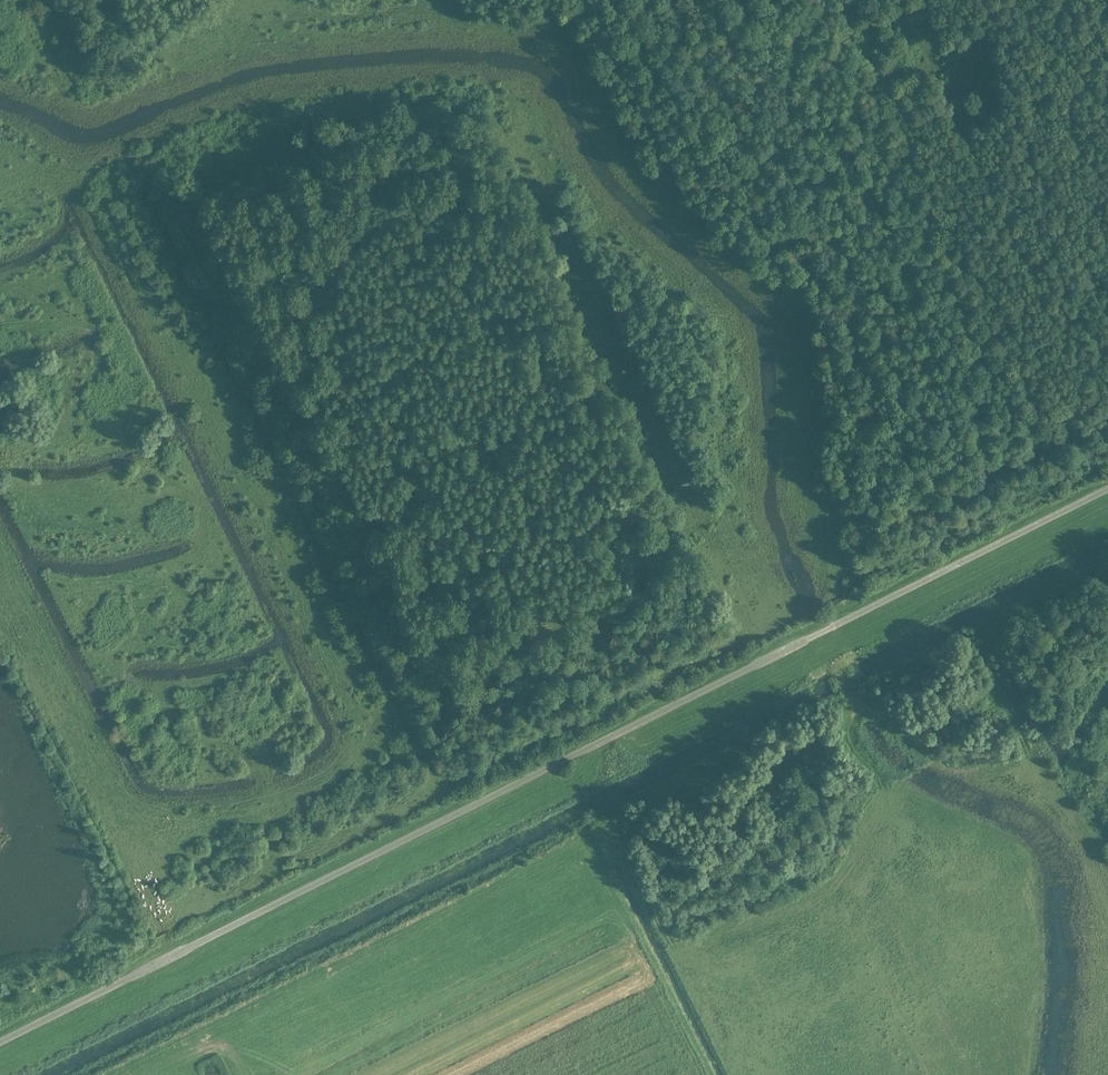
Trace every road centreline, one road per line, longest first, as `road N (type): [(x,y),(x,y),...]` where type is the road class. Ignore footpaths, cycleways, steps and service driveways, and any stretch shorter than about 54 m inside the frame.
road 1 (unclassified): [(0,1039),(1107,486)]

